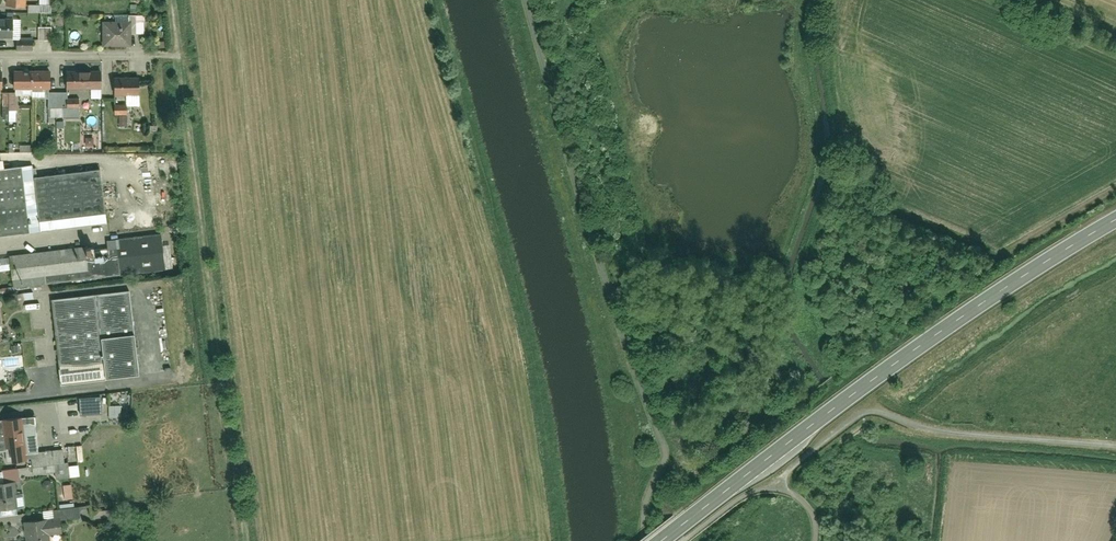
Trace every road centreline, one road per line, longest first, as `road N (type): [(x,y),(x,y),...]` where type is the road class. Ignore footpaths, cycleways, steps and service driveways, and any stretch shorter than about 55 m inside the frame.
road 1 (primary): [(661,540),(904,354),(1115,220)]

